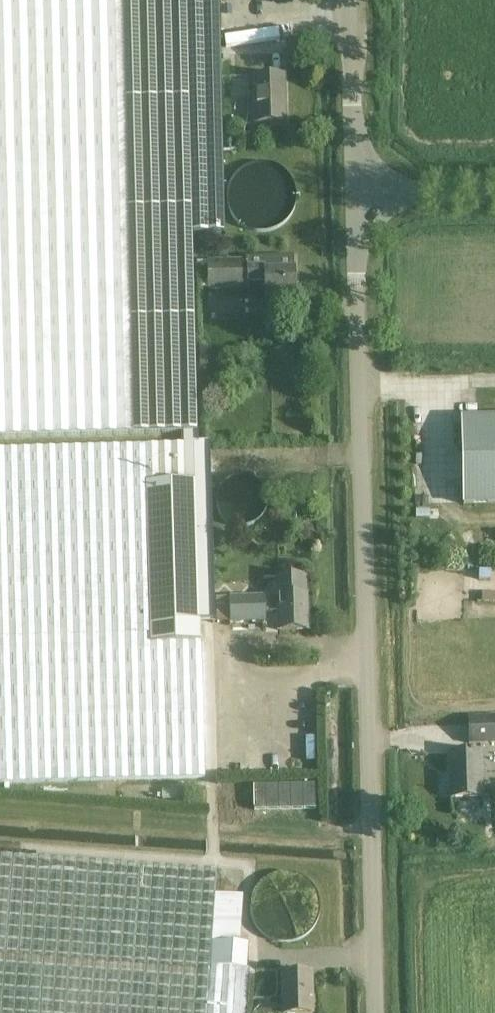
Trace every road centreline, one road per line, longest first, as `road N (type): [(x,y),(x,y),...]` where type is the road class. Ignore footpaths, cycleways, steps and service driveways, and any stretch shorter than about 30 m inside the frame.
road 1 (unclassified): [(374,1012),(350,194)]
road 2 (unclassified): [(350,194),(345,0)]
road 3 (unclassified): [(350,194),(494,193)]

